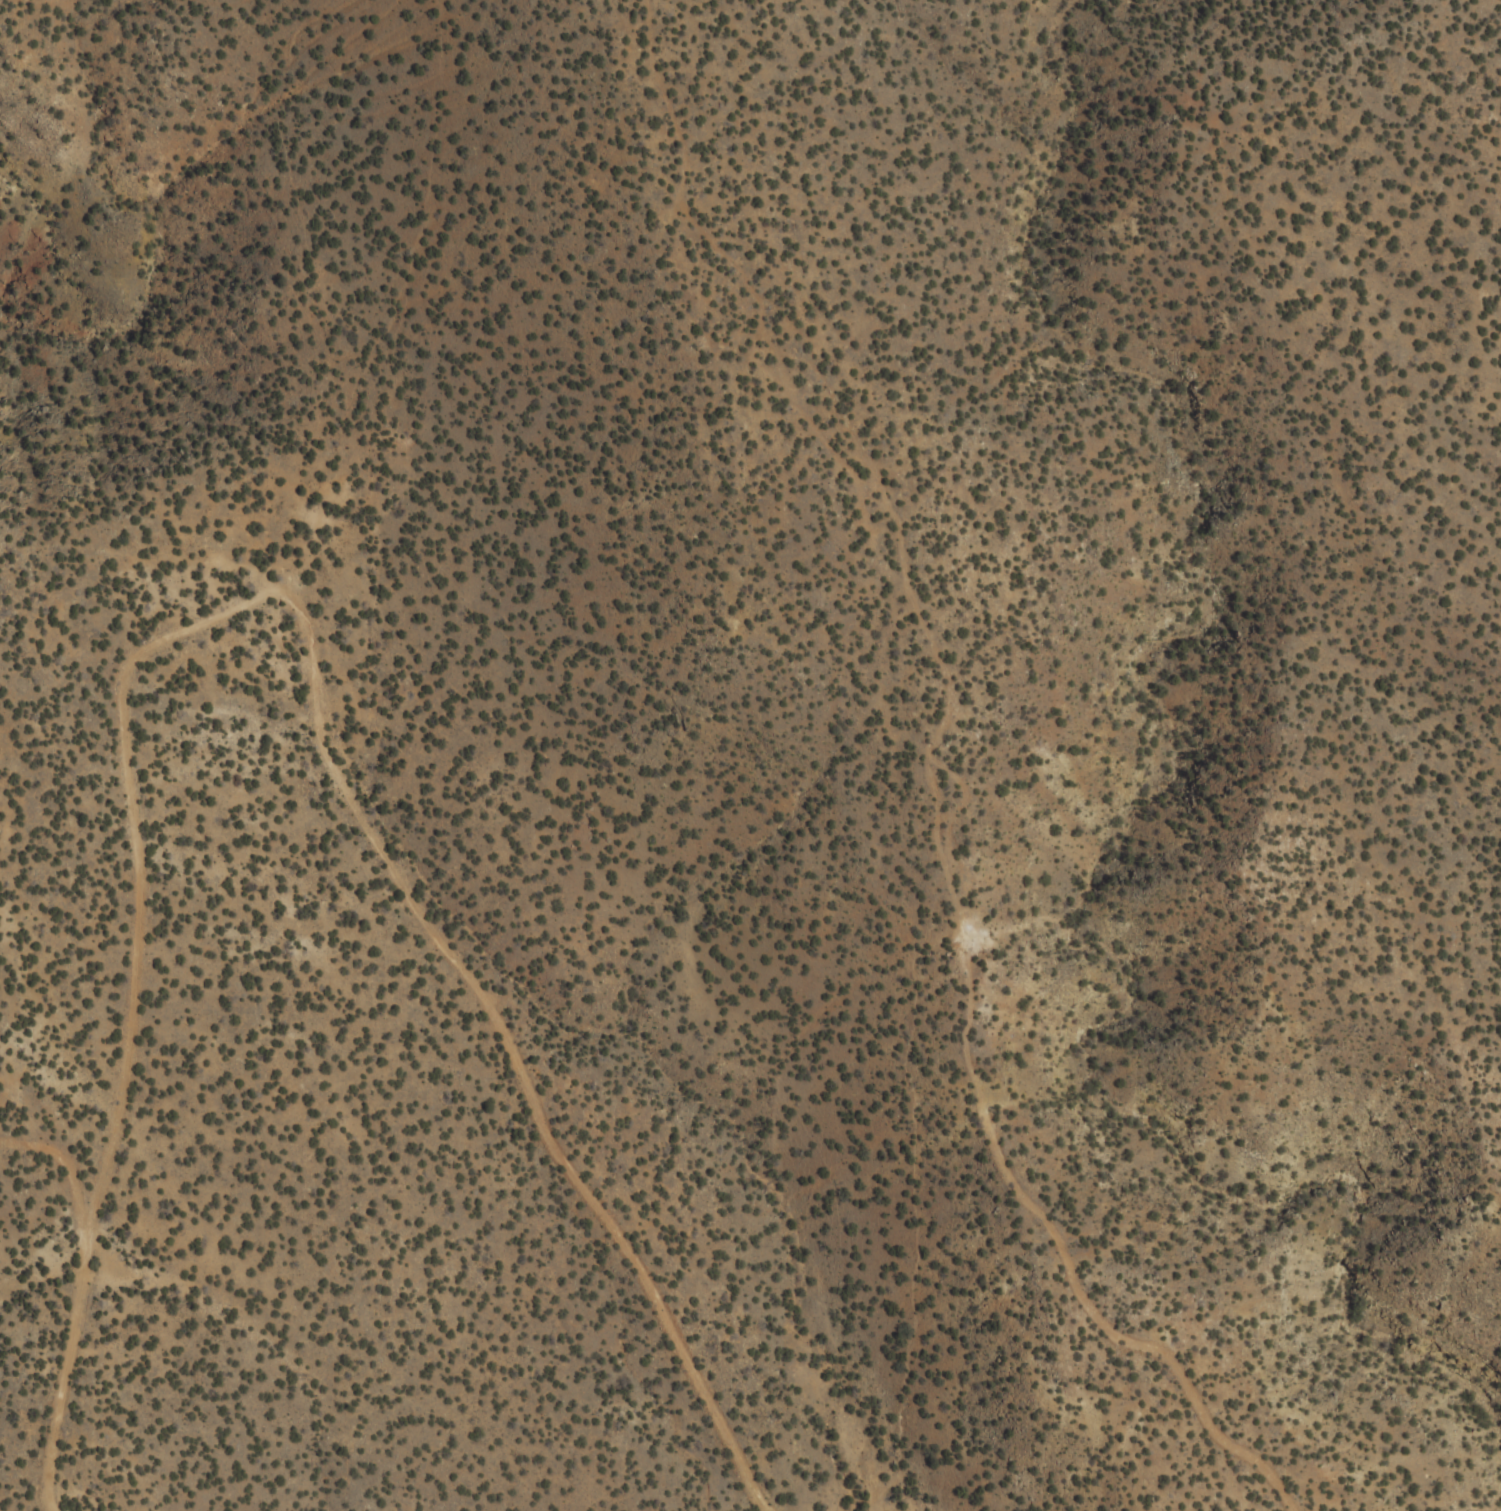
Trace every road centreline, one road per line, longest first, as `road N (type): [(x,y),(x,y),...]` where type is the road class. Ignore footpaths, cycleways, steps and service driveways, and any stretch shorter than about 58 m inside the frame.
road 1 (track): [(72,1510),(125,1132),(140,669),(187,606),(261,580),(297,590),(318,627),(313,716),(339,822),(627,1220),(695,1394),(804,1510)]

